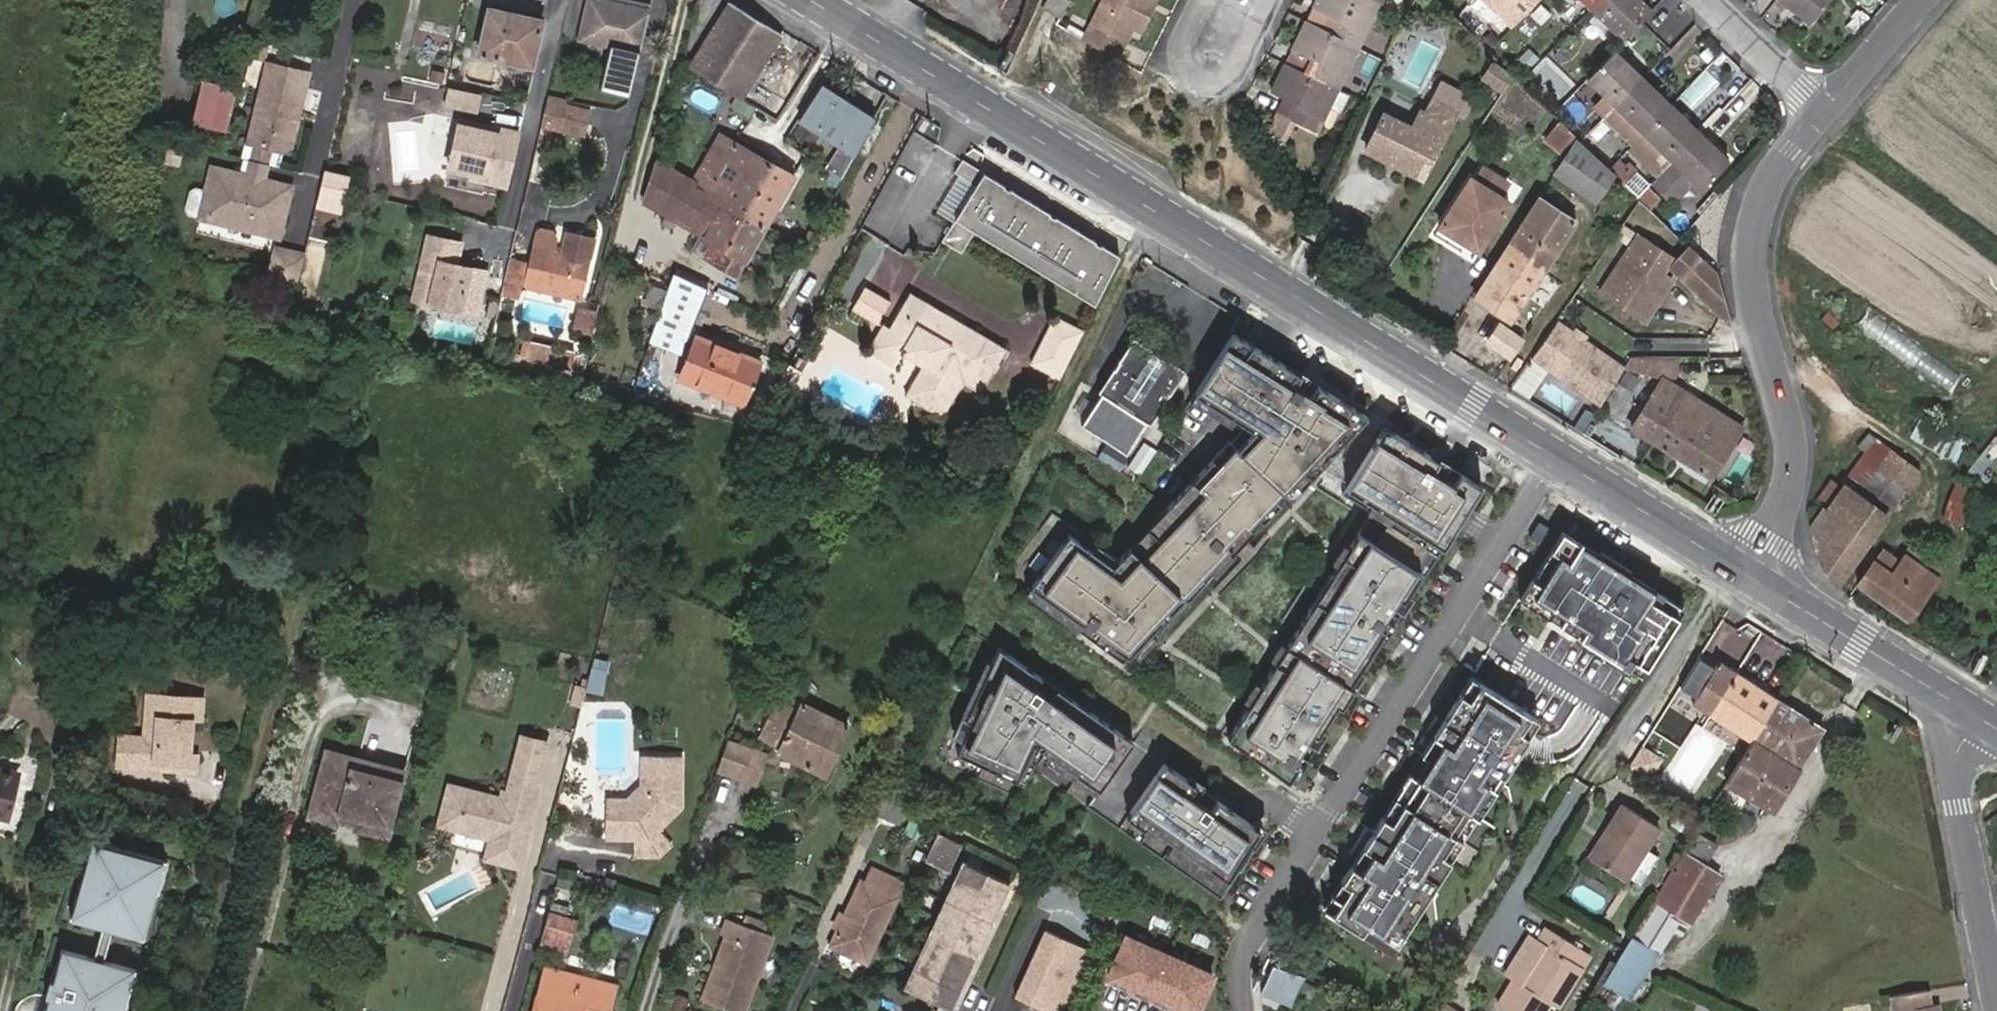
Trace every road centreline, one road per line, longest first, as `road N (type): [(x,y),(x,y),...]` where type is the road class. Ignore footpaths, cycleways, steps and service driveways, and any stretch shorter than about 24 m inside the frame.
road 1 (primary): [(1553,457),(1205,233),(817,0)]
road 2 (residential): [(1553,457),(1249,948),(1249,1010)]
road 3 (residential): [(1742,578),(1779,522),(1792,477),(1789,429),(1750,296),(1747,244),(1759,197),(1818,107)]
road 4 (residential): [(1941,701),(1996,1005)]
road 5 (primary): [(1941,701),(1742,578)]
road 6 (primary): [(1742,578),(1553,457)]
road 7 (residential): [(1706,0),(1818,107)]
road 8 (residential): [(1818,107),(1916,0)]
road 9 (residential): [(1204,0),(1180,45),(1184,65),(1208,83),(1238,73)]

